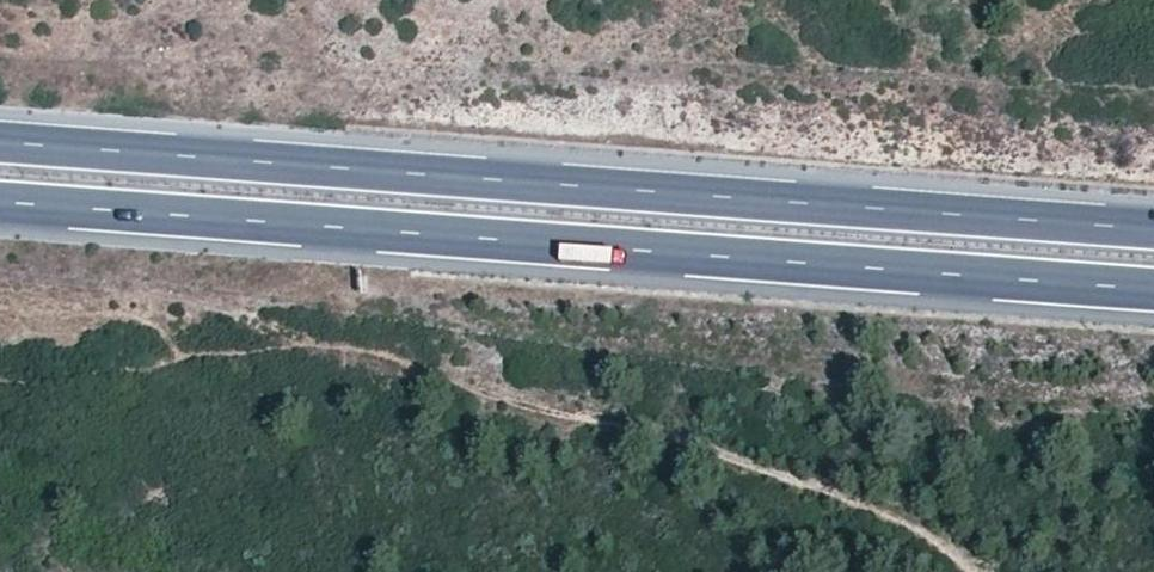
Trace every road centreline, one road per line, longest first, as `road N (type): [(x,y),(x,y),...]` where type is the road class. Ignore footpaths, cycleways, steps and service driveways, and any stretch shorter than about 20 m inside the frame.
road 1 (motorway): [(1153,228),(0,144)]
road 2 (motorway): [(0,205),(1153,289)]

